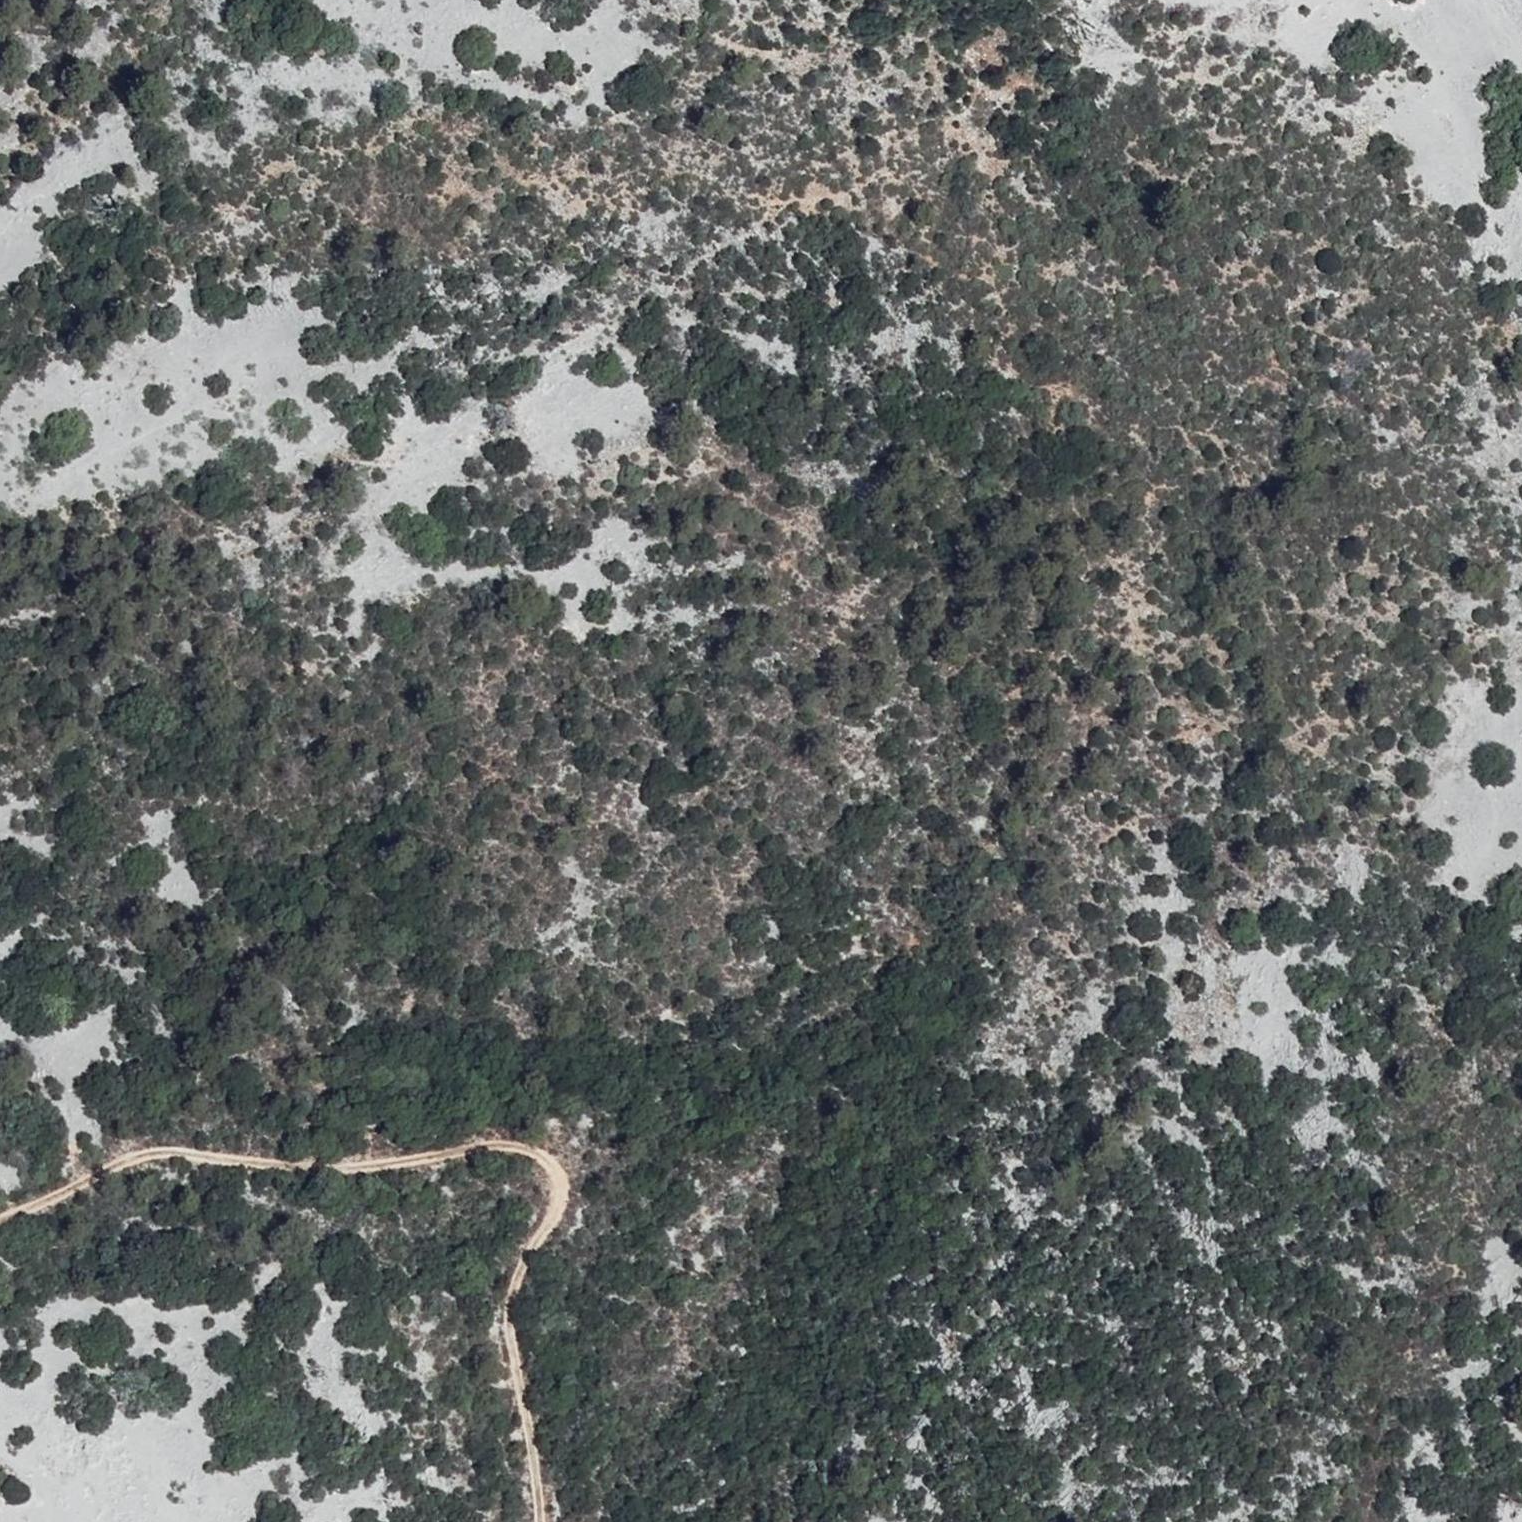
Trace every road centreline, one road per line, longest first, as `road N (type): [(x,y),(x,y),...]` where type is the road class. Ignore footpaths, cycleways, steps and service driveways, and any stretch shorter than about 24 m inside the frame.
road 1 (track): [(514,1521),(524,1311),(569,1185),(530,1131),(321,1171),(140,1153),(0,1209)]

